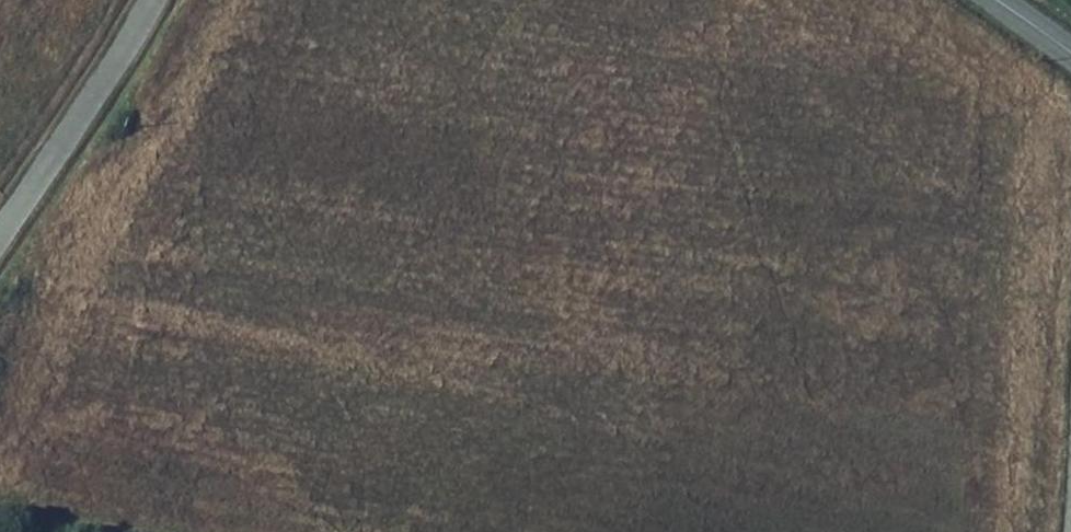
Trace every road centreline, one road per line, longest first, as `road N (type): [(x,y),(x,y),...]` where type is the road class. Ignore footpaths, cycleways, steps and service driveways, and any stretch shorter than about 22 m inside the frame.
road 1 (unclassified): [(153,0),(0,226)]

